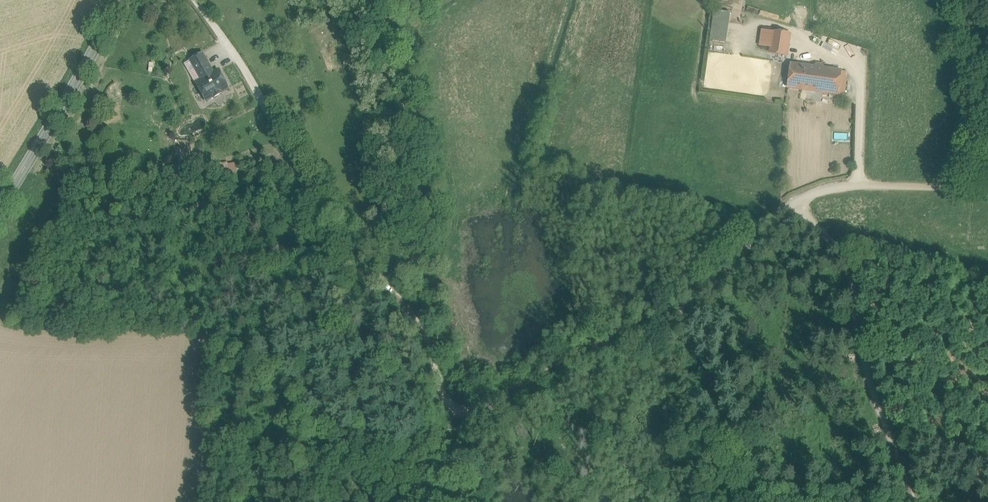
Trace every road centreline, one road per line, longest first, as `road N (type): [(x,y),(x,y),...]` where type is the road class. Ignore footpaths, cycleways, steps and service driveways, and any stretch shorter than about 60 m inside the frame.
road 1 (track): [(196,0),(250,77),(322,209),(427,338),(451,403),(478,414),(541,371),(664,323),(708,293),(790,206)]
road 2 (track): [(790,206),(845,257),(861,353),(911,501)]
road 3 (secondary): [(0,210),(117,0)]
road 4 (track): [(790,206),(859,185),(987,188)]

